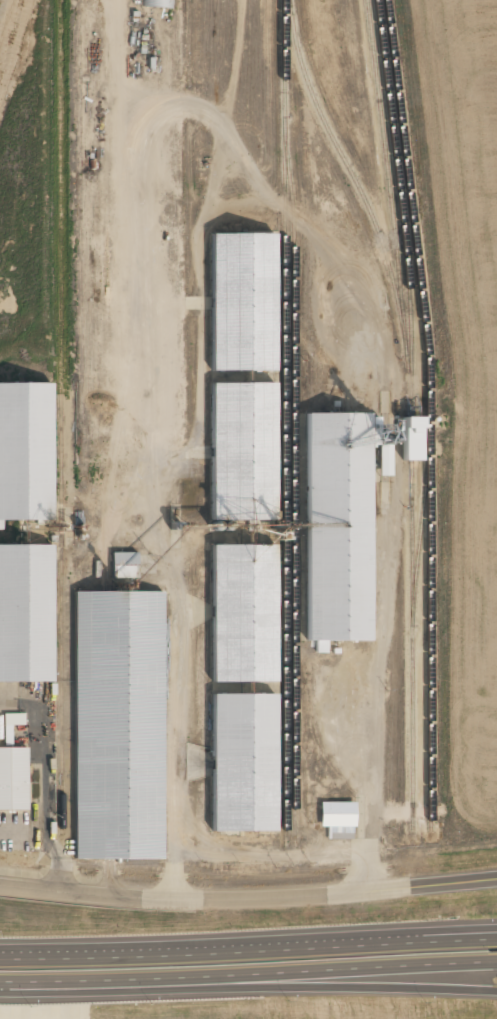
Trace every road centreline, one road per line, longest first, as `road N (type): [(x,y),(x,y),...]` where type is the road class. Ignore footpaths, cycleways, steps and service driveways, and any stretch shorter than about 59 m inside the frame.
road 1 (secondary): [(496,879),(324,897),(151,898),(0,883)]
road 2 (motorway): [(496,937),(118,959),(0,958)]
road 3 (motorway): [(0,986),(496,961)]
road 4 (motorway): [(119,985),(496,990)]

